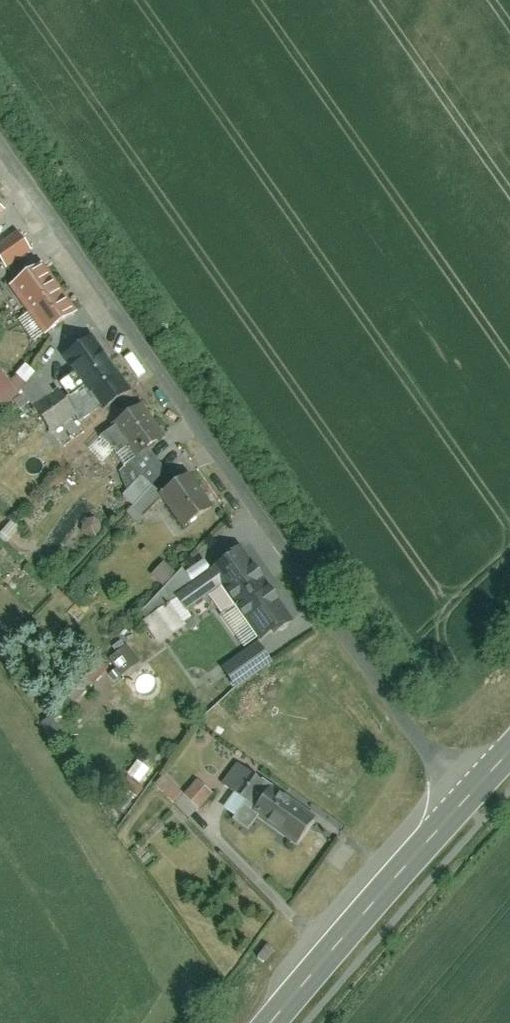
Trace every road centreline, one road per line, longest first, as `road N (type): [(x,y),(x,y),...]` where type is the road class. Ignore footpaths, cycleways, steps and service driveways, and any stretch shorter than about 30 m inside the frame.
road 1 (residential): [(466,800),(0,138)]
road 2 (tertiary): [(466,800),(271,1022)]

